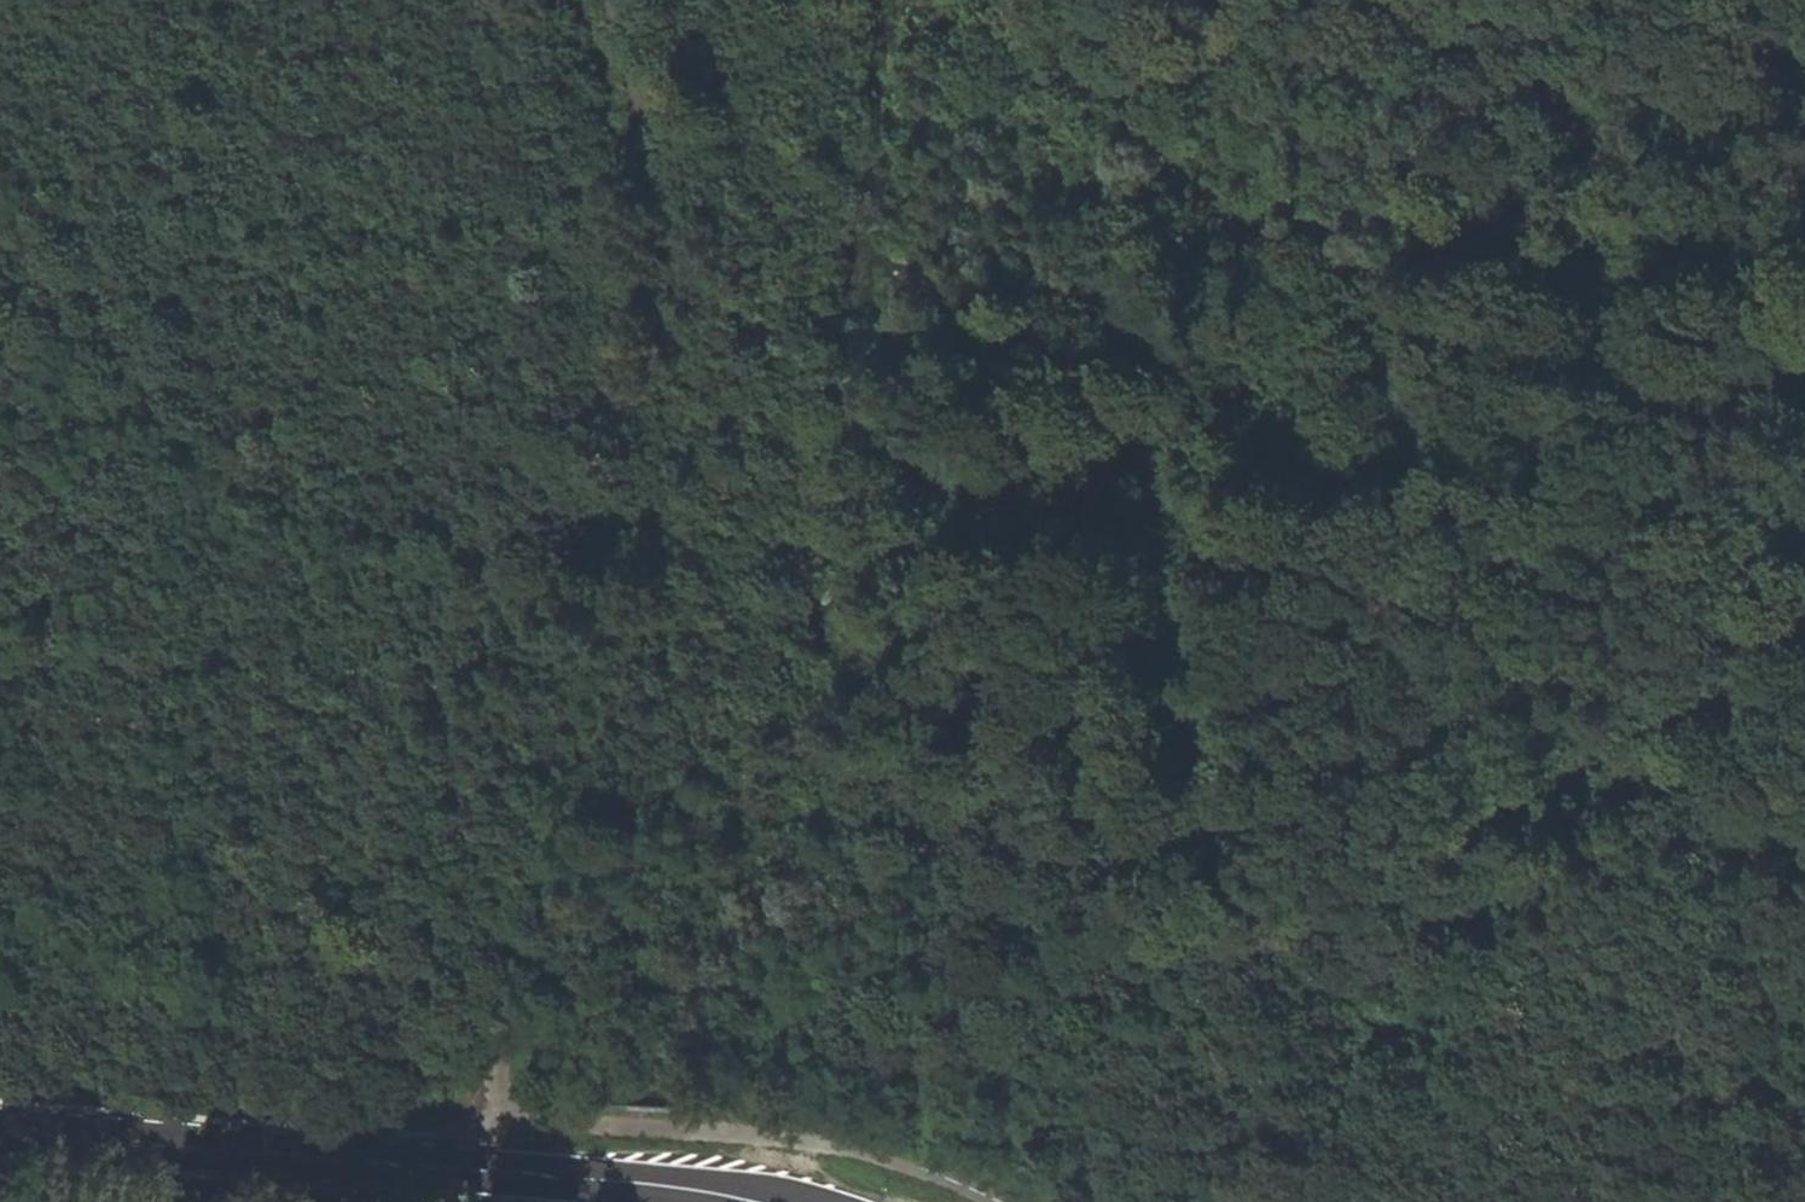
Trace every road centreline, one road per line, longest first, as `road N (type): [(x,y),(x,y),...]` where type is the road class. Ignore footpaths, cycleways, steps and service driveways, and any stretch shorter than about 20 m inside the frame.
road 1 (track): [(1251,1201),(1804,628)]
road 2 (secondary): [(0,1129),(672,1182),(781,1201)]

